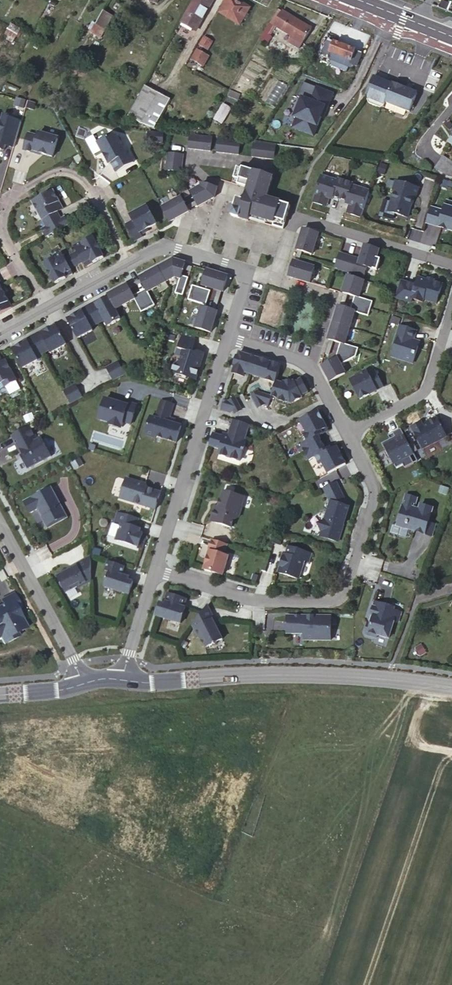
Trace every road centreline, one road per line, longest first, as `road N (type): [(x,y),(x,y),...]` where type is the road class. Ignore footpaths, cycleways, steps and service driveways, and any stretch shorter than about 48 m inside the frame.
road 1 (residential): [(154,569),(260,601),(328,603),(342,595),(373,503),(371,480),(347,435)]
road 2 (tertiary): [(451,687),(318,676),(124,681)]
road 3 (residential): [(128,263),(82,180),(48,174),(10,198),(3,227),(47,308)]
road 4 (residential): [(451,265),(295,218),(275,274),(242,272)]
road 5 (residential): [(154,569),(227,338)]
road 6 (residential): [(347,435),(425,390),(451,305)]
road 7 (residential): [(0,527),(82,684)]
road 8 (residential): [(347,435),(310,369),(227,338)]
road 9 (track): [(139,772),(95,755),(0,742)]
road 10 (residential): [(242,272),(169,247),(128,263)]

